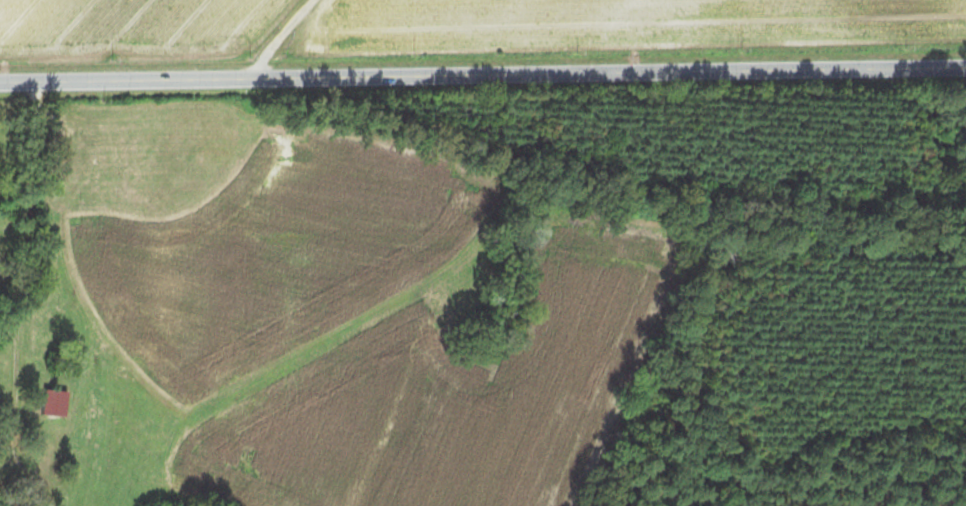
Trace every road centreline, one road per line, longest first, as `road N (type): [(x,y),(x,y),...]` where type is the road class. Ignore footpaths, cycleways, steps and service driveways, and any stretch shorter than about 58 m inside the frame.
road 1 (primary): [(801,64),(0,82)]
road 2 (residential): [(0,360),(35,81)]
road 3 (primary): [(965,62),(801,64)]

